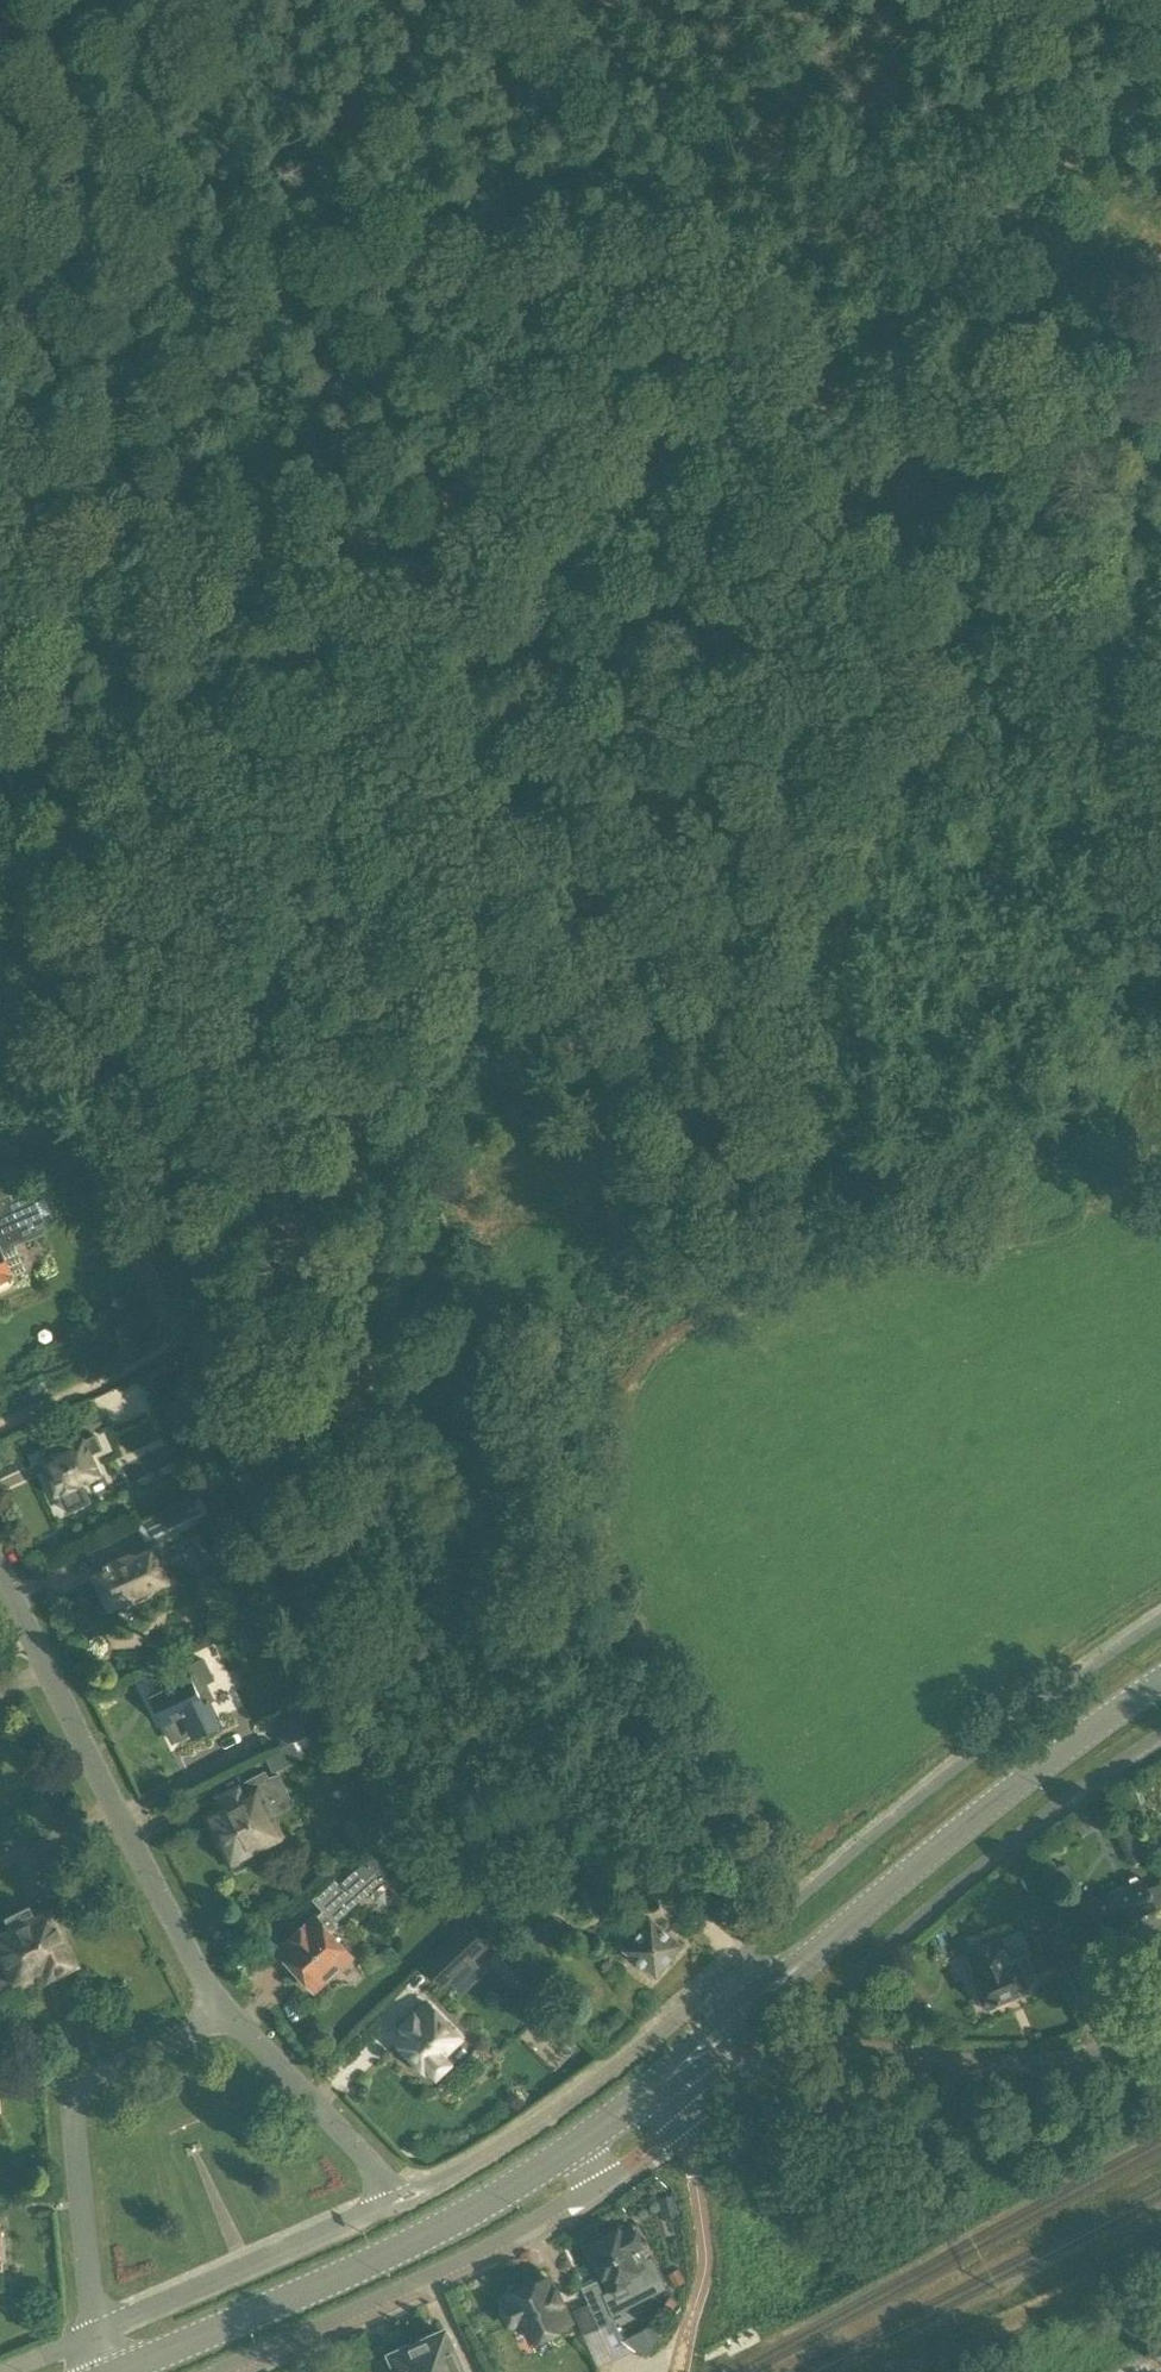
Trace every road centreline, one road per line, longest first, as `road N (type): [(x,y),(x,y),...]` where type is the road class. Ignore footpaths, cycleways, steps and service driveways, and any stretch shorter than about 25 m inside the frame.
road 1 (track): [(739,1957),(528,1750),(402,1540),(376,1465),(362,1382),(372,1228),(393,1147)]
road 2 (track): [(393,1147),(870,385)]
road 3 (secondary): [(654,2089),(1160,1681)]
road 4 (track): [(338,0),(309,108),(214,263),(193,319),(189,386),(71,436),(0,479)]
road 5 (residential): [(95,2334),(391,2203),(373,2169),(220,2009)]
road 6 (secondary): [(107,2371),(384,2257),(578,2142)]
road 7 (unclassified): [(681,2124),(759,2059),(783,2051),(840,2045),(1010,2064),(1063,2059),(1160,2026)]
road 8 (residential): [(220,2009),(0,1570)]
road 9 (residential): [(221,2371),(321,2331),(601,2182)]
road 10 (residential): [(95,2334),(71,2114),(91,2082),(220,2009)]
road 11 (track): [(1117,127),(1010,203),(956,260),(870,385)]

